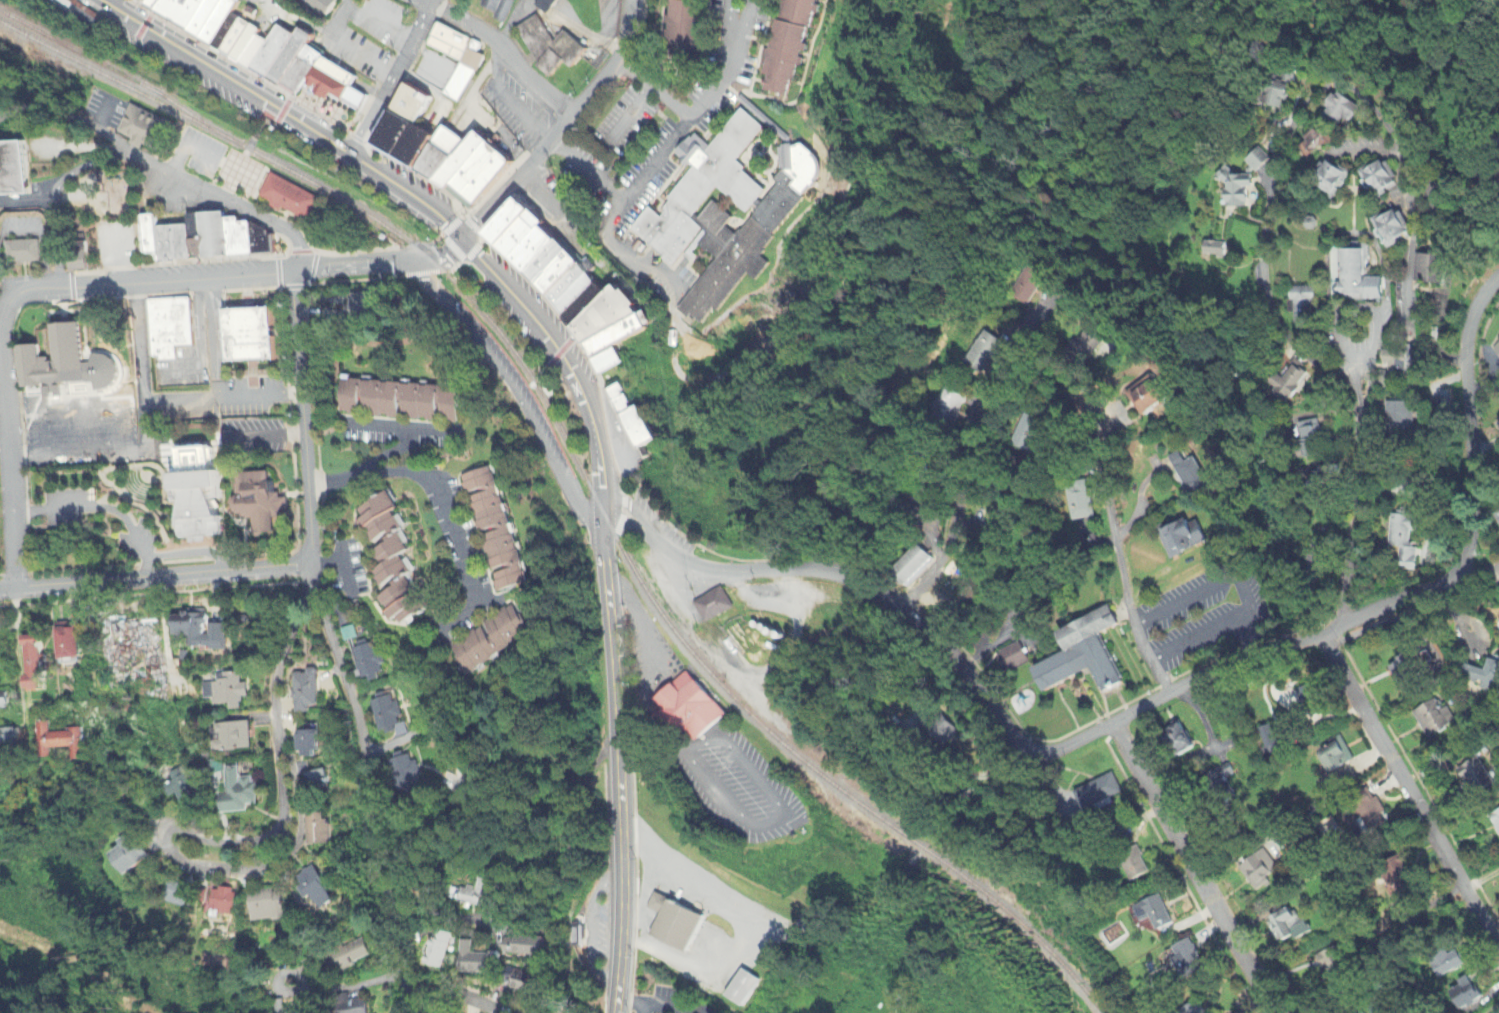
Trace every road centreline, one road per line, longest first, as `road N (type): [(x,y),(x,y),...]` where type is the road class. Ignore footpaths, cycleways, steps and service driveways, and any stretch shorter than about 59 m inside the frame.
road 1 (tertiary): [(1498,275),(1476,302),(1463,338),(1469,511),(1459,580),(1246,657),(1050,750),(1032,748),(999,721),(910,613),(854,577),(710,570),(632,520),(603,479)]
road 2 (residential): [(18,589),(1,316),(9,301),(25,290),(426,259),(464,240)]
road 3 (residential): [(1375,346),(1363,395),(1318,371),(1287,342),(1265,280),(1270,184),(1309,102),(1331,86),(1352,86),(1371,104),(1397,138),(1410,186),(1418,237),(1410,331),(1375,346)]
road 4 (residential): [(311,574),(275,639),(275,695),(275,730),(283,815),(271,835),(251,841),(215,844),(165,826),(167,851),(231,872),(278,864),(301,843),(306,826),(275,695)]
road 5 (primary): [(614,1012),(621,868),(603,547)]
road 6 (residential): [(311,574),(357,742),(403,1012)]
road 7 (primary): [(464,240),(94,0)]
road 8 (residential): [(1498,946),(1378,729),(1334,628)]
road 9 (residential): [(296,272),(291,240),(257,210),(54,112),(0,116)]
road 10 (residential): [(910,613),(941,552),(973,418),(1001,361),(1051,293)]
road 11 (residential): [(603,547),(530,405),(477,332),(402,262)]
road 12 (residential): [(1274,1012),(1111,720)]
road 13 (residential): [(0,591),(311,574)]
road 14 (residential): [(296,272),(311,574)]
road 15 (residential): [(464,240),(608,70),(636,0)]
road 16 (primary): [(603,479),(582,390),(535,319),(464,240)]
road 17 (residential): [(1165,698),(1132,616),(1102,447)]
road 18 (residential): [(1334,628),(1363,395)]
road 19 (residential): [(426,5),(498,48),(569,115)]
road 20 (residential): [(399,991),(440,990),(505,1012),(520,1004),(508,989),(478,1002)]
road 21 (residential): [(342,155),(426,5)]
road 22 (residential): [(397,973),(350,986),(311,987),(283,976),(276,984),(296,992),(311,987)]

